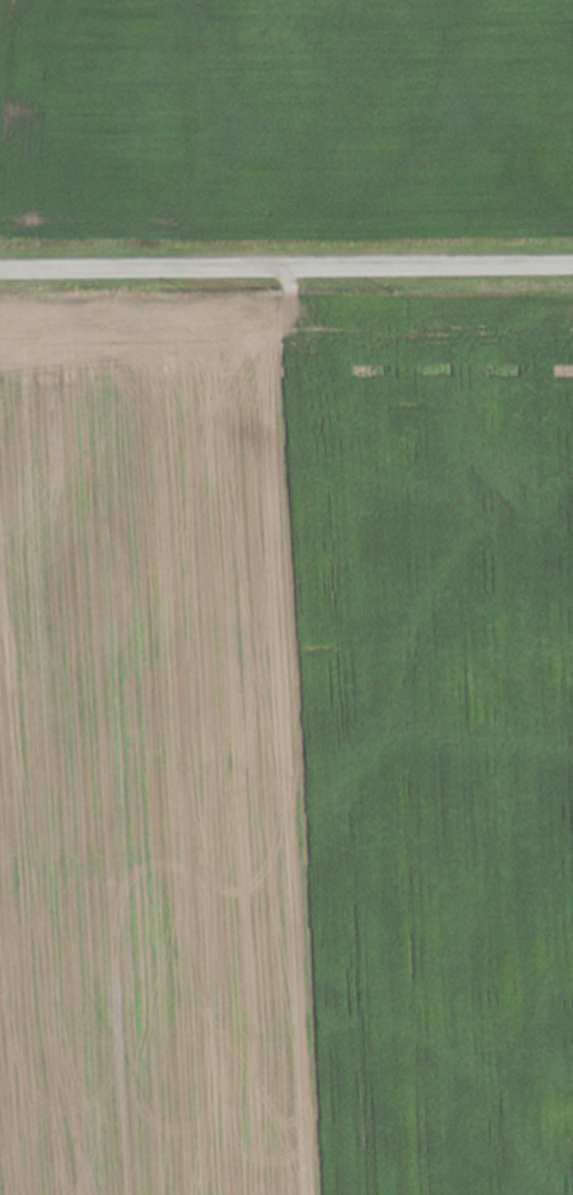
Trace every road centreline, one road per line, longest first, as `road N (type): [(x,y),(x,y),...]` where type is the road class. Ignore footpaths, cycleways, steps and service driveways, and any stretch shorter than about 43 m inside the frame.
road 1 (residential): [(0,271),(572,263)]

